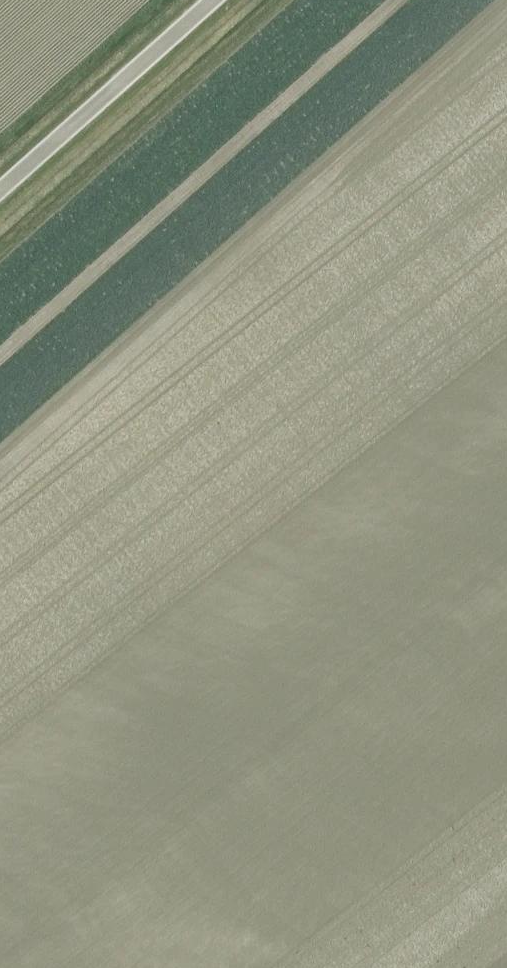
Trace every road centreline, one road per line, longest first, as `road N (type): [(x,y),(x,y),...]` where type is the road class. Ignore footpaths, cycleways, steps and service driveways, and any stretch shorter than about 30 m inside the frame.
road 1 (unclassified): [(0,192),(214,0)]

